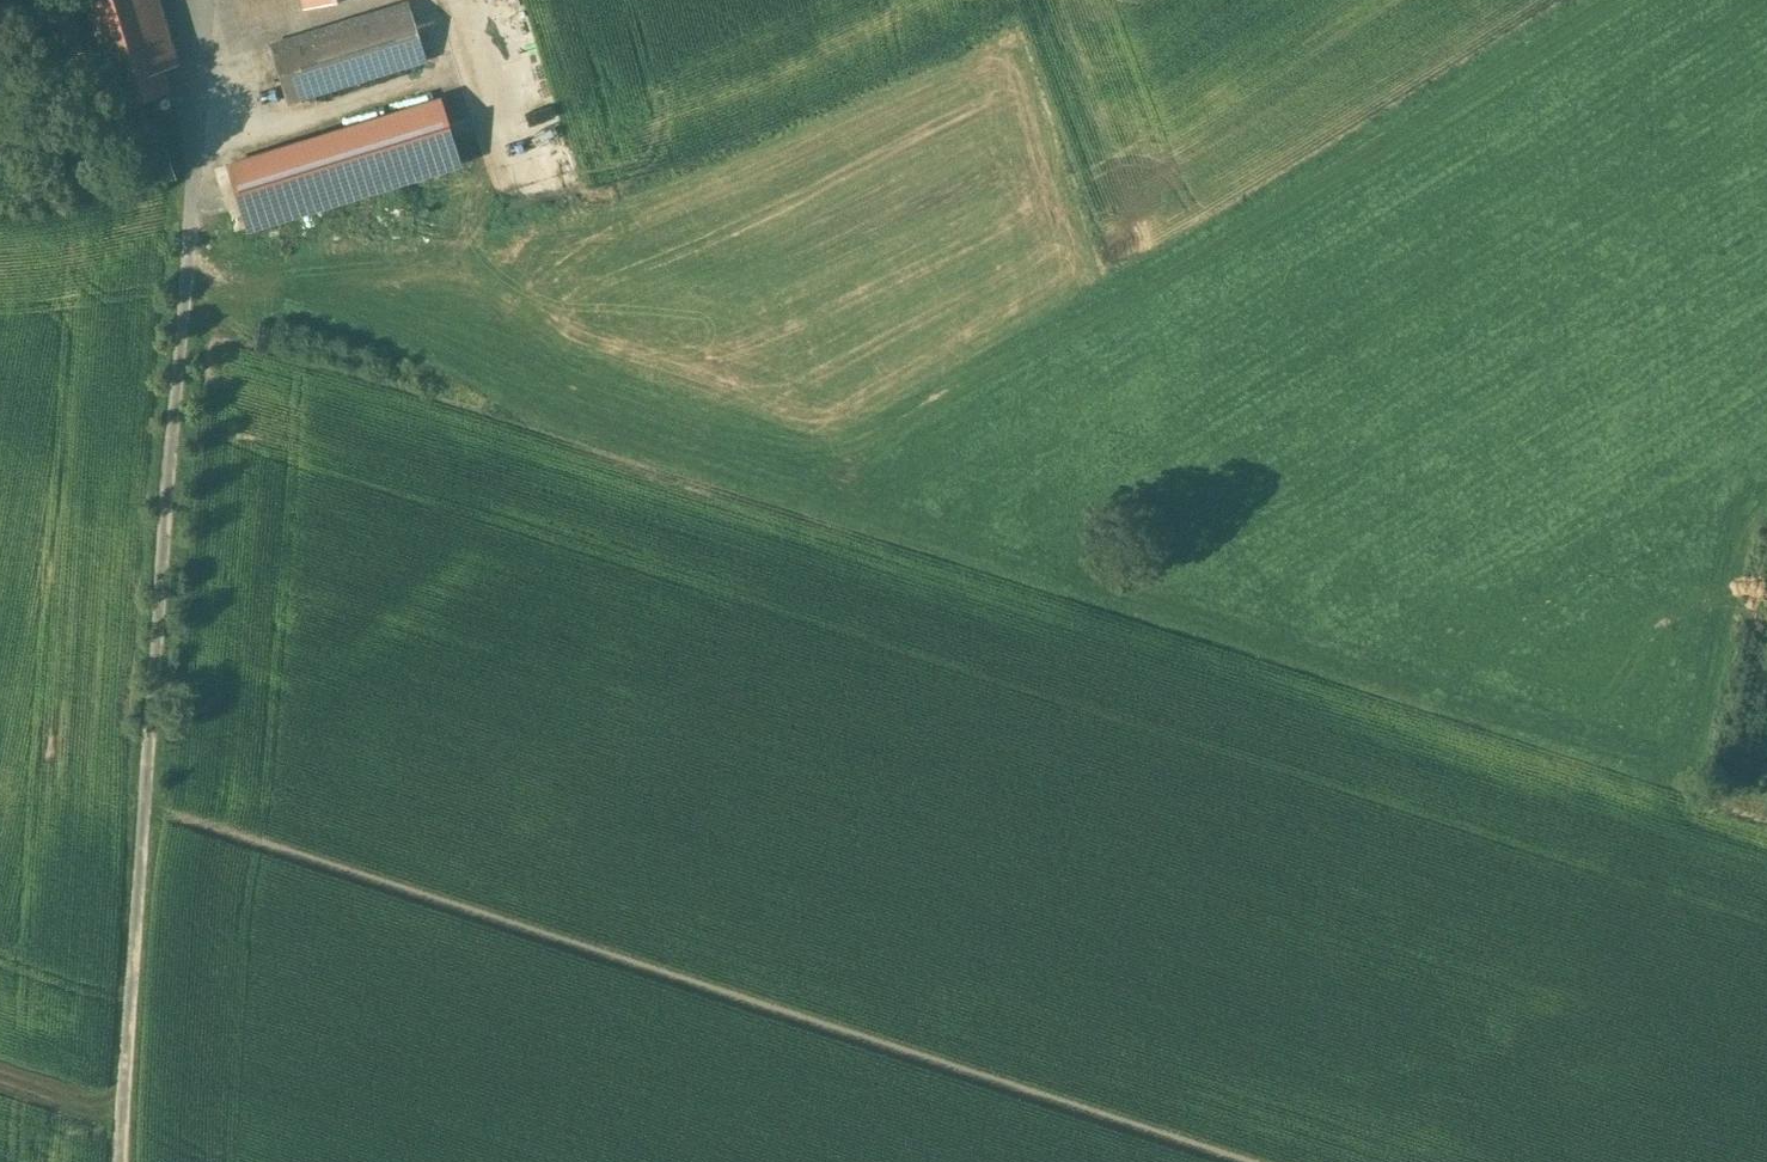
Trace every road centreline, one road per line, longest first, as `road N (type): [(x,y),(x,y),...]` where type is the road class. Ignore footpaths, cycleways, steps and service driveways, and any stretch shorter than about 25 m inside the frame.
road 1 (track): [(207,138),(149,743),(119,1161)]

